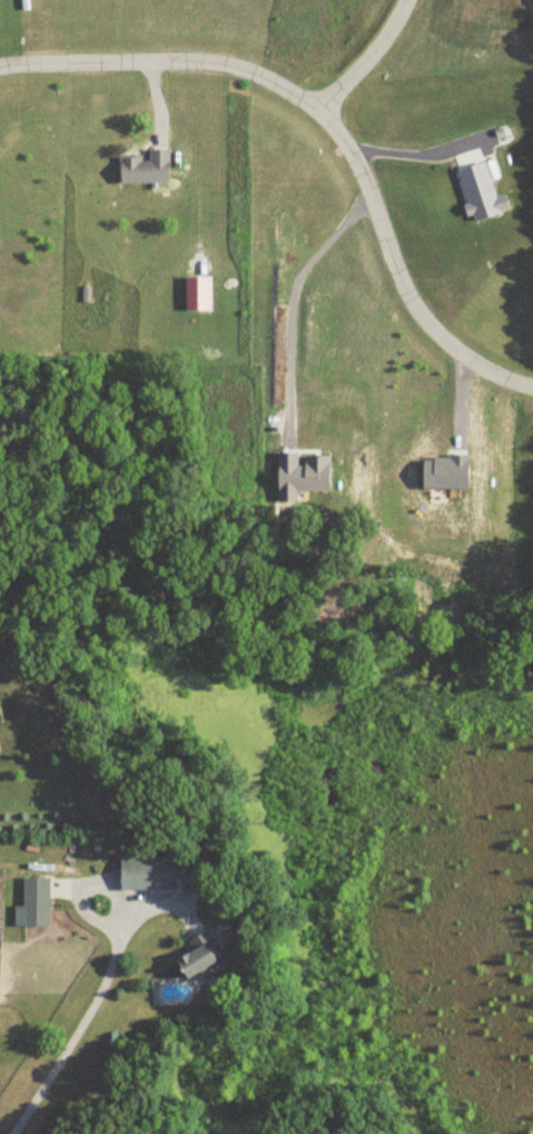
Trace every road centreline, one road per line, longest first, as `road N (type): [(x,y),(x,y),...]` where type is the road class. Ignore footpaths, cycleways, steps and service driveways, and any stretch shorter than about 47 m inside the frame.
road 1 (residential): [(0,66),(203,60),(287,87),(320,111),(359,162),(395,267),(434,328),(491,372),(532,387)]
road 2 (residential): [(320,111),(379,46),(406,0)]

